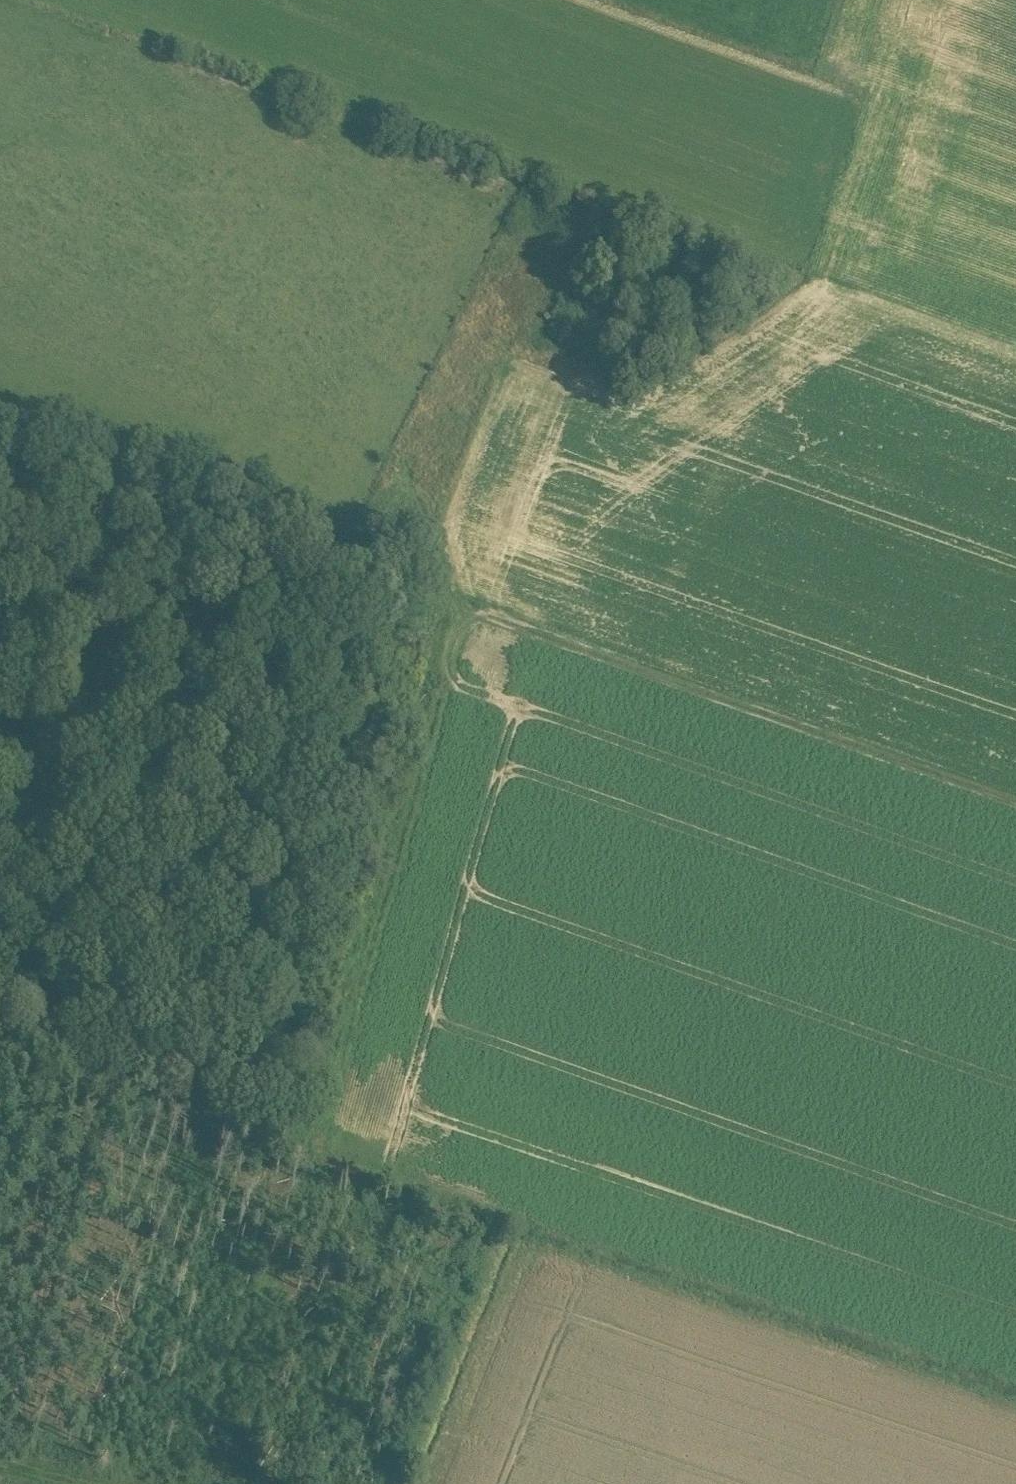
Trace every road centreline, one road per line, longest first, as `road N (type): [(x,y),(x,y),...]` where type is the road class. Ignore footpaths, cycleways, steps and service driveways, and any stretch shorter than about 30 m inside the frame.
road 1 (track): [(1015,795),(433,592)]

